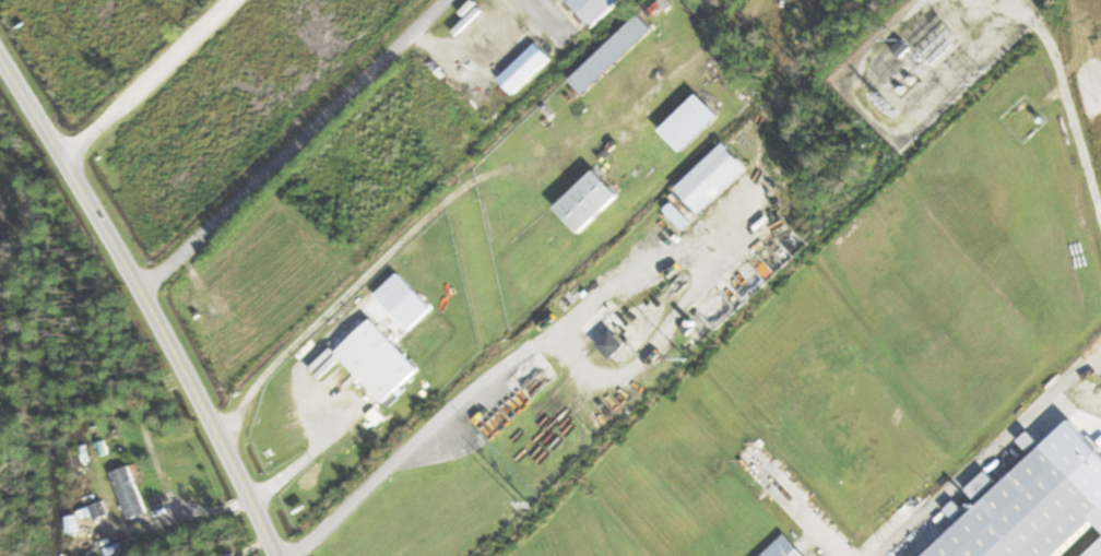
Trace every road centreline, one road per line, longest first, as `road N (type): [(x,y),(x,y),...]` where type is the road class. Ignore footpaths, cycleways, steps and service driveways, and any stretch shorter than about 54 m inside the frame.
road 1 (primary): [(0,52),(131,268),(280,555)]

